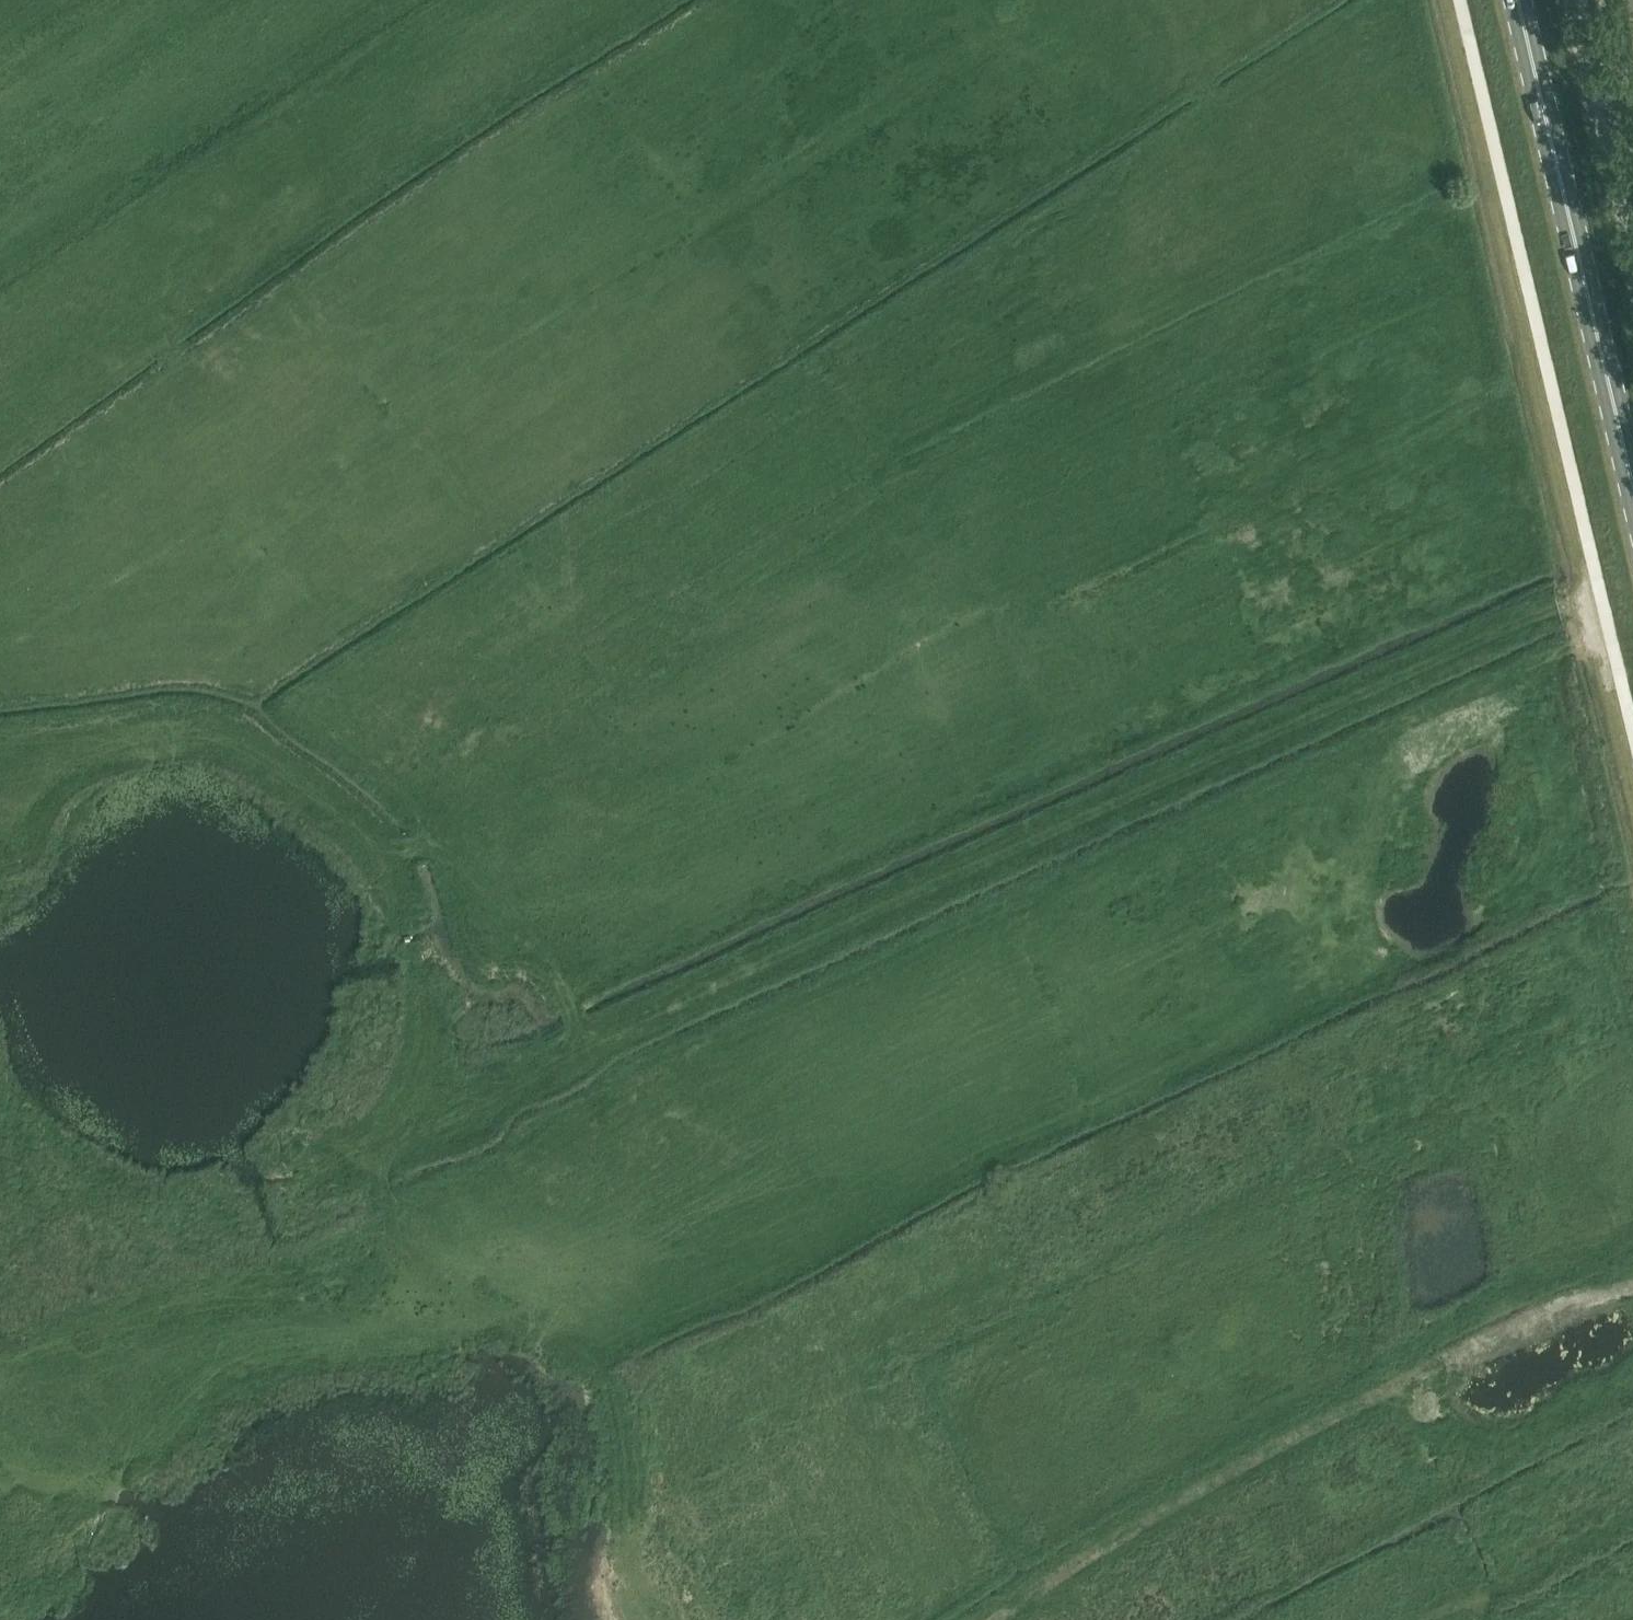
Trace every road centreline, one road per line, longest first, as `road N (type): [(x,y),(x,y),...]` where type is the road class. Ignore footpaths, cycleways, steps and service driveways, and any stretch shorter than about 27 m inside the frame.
road 1 (primary): [(1632,489),(1517,0)]
road 2 (unclassified): [(1632,248),(1574,0)]

